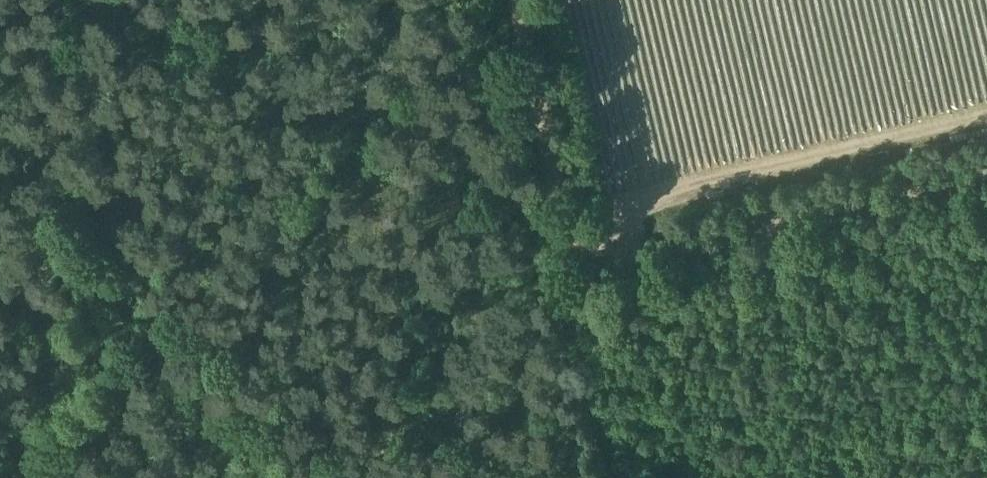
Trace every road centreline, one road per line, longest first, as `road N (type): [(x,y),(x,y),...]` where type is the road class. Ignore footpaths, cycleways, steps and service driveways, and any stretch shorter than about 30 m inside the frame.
road 1 (track): [(566,224),(605,259),(986,175)]
road 2 (track): [(184,477),(92,97)]
road 3 (track): [(92,97),(197,48),(380,0)]
road 4 (track): [(626,477),(566,224)]
road 5 (track): [(511,0),(566,224)]
road 6 (track): [(827,477),(986,431)]

